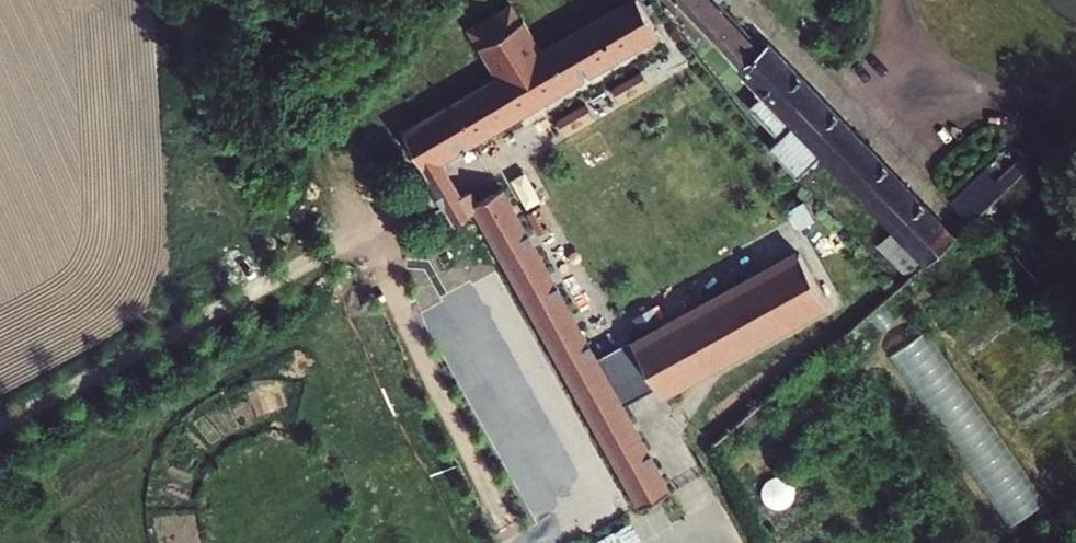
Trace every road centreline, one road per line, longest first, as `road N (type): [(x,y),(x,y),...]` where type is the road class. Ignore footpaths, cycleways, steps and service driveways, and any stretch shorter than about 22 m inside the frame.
road 1 (track): [(511,542),(262,0)]

